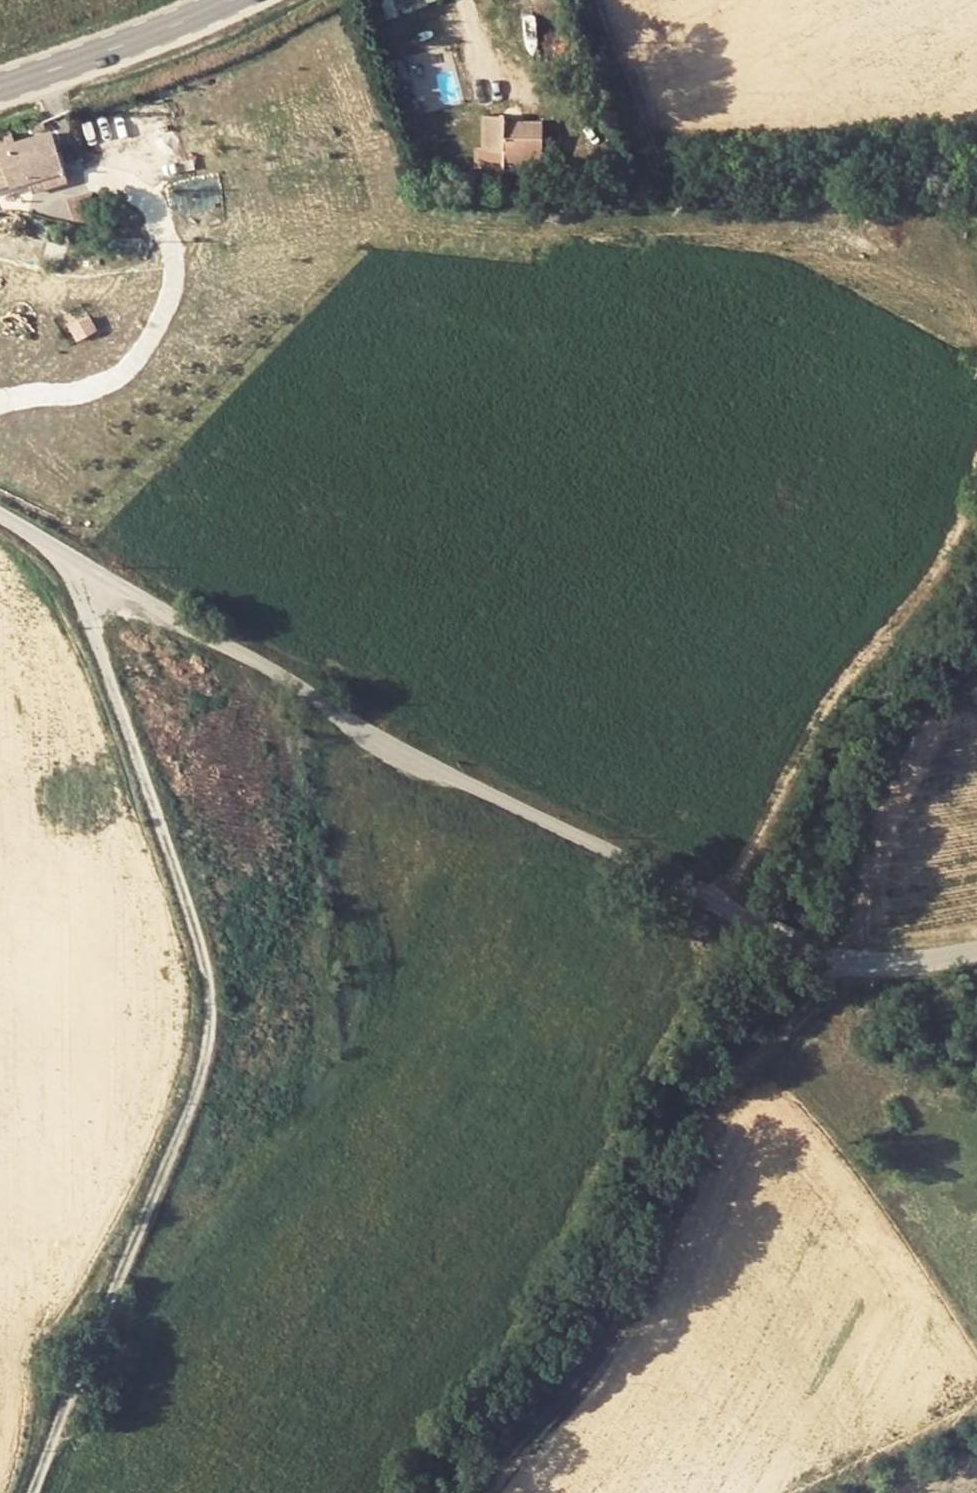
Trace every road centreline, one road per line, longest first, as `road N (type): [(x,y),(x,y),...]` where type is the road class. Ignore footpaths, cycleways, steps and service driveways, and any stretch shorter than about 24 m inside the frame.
road 1 (unclassified): [(0,518),(377,736),(763,934),(825,956),(897,963),(976,946)]
road 2 (tertiary): [(209,0),(0,84)]

